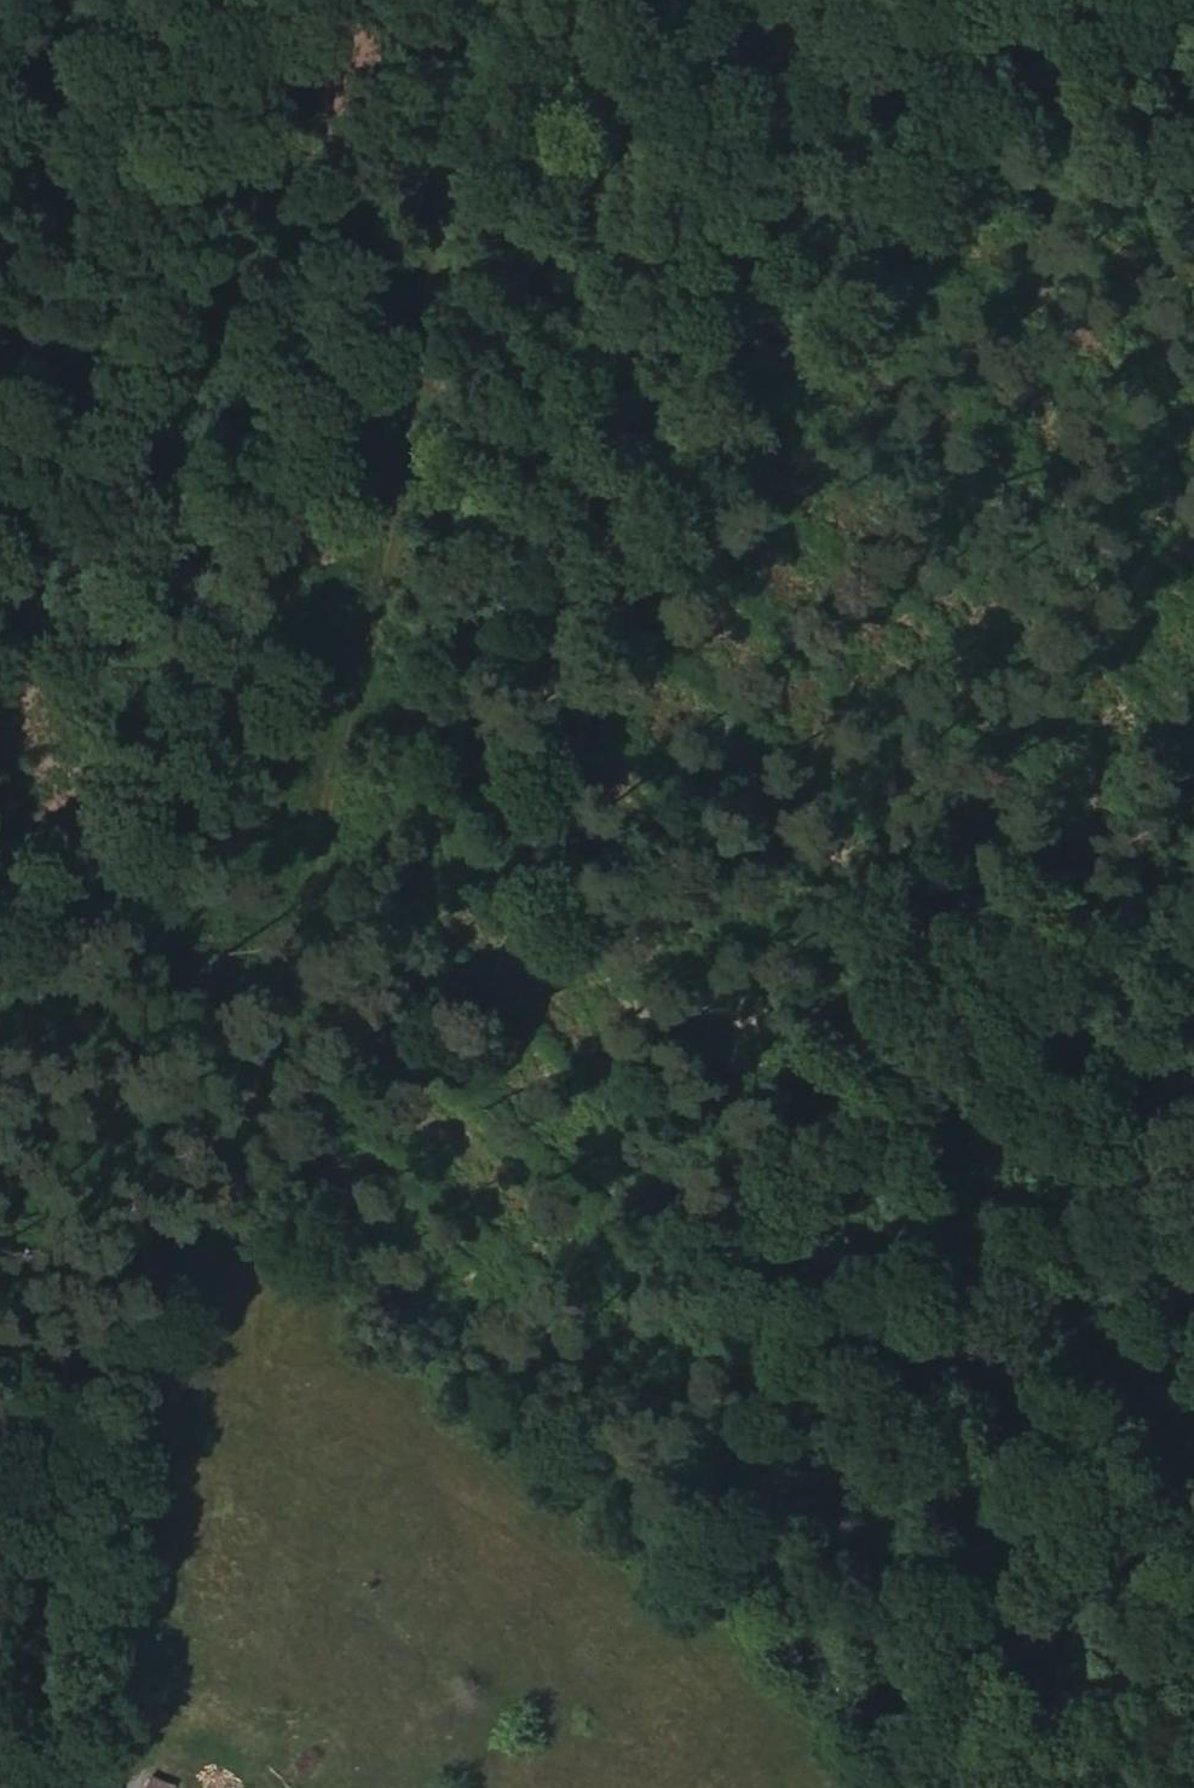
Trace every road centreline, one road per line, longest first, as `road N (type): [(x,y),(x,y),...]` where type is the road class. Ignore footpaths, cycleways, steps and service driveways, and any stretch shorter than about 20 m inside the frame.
road 1 (track): [(102,1787),(530,0)]
road 2 (track): [(1193,1644),(904,1787)]

